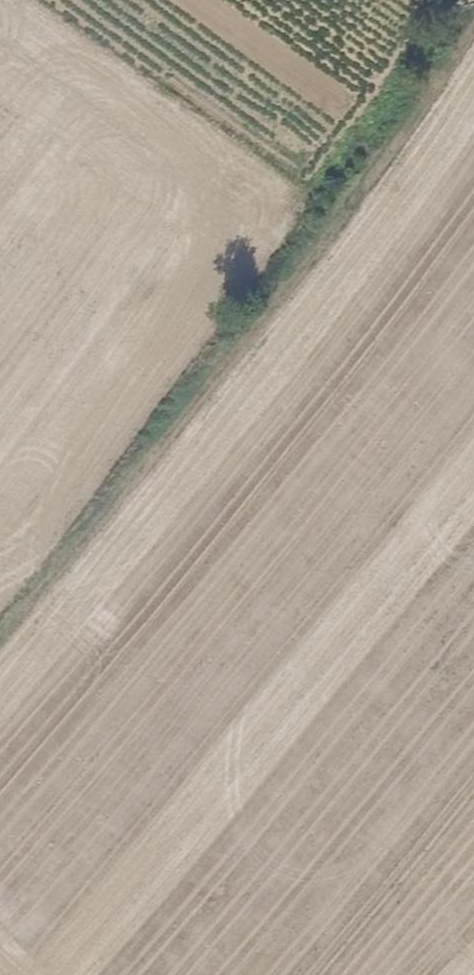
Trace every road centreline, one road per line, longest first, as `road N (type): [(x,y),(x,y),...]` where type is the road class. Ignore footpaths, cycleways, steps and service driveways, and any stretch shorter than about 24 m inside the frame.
road 1 (track): [(0,618),(294,258),(428,78),(473,0)]

